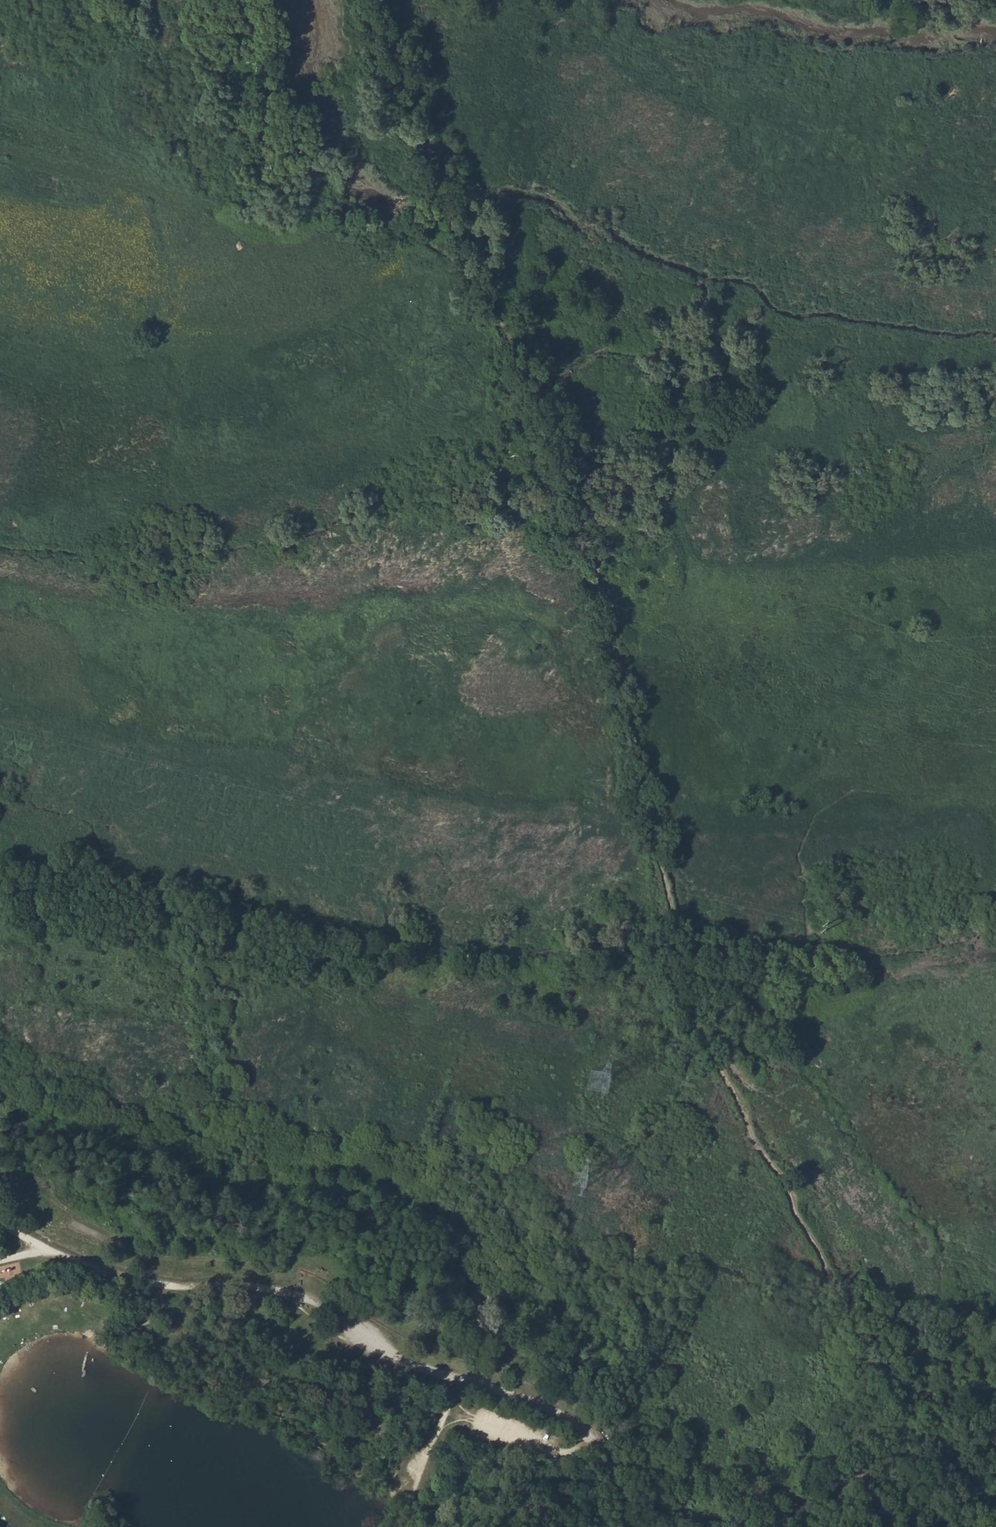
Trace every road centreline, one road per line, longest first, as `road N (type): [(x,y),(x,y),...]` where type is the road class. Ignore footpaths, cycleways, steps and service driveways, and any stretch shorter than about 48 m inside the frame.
road 1 (track): [(617,1479),(568,1414),(386,1353),(324,1303),(281,1290),(159,1284),(48,1251)]
road 2 (track): [(993,1446),(892,1468),(774,1526)]

